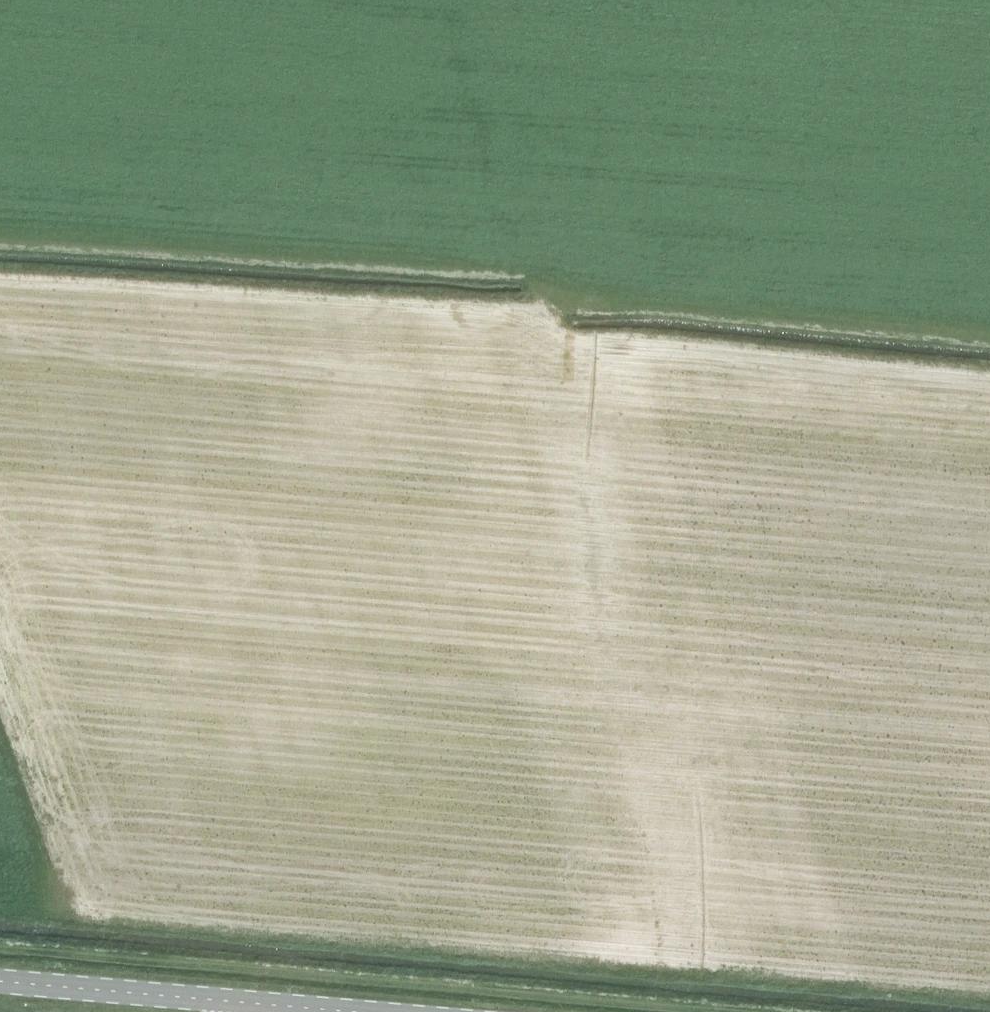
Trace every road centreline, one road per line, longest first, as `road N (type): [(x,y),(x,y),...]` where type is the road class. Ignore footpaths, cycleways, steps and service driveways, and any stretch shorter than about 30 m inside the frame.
road 1 (track): [(710,1011),(0,950)]
road 2 (unclassified): [(351,1011),(0,981)]

